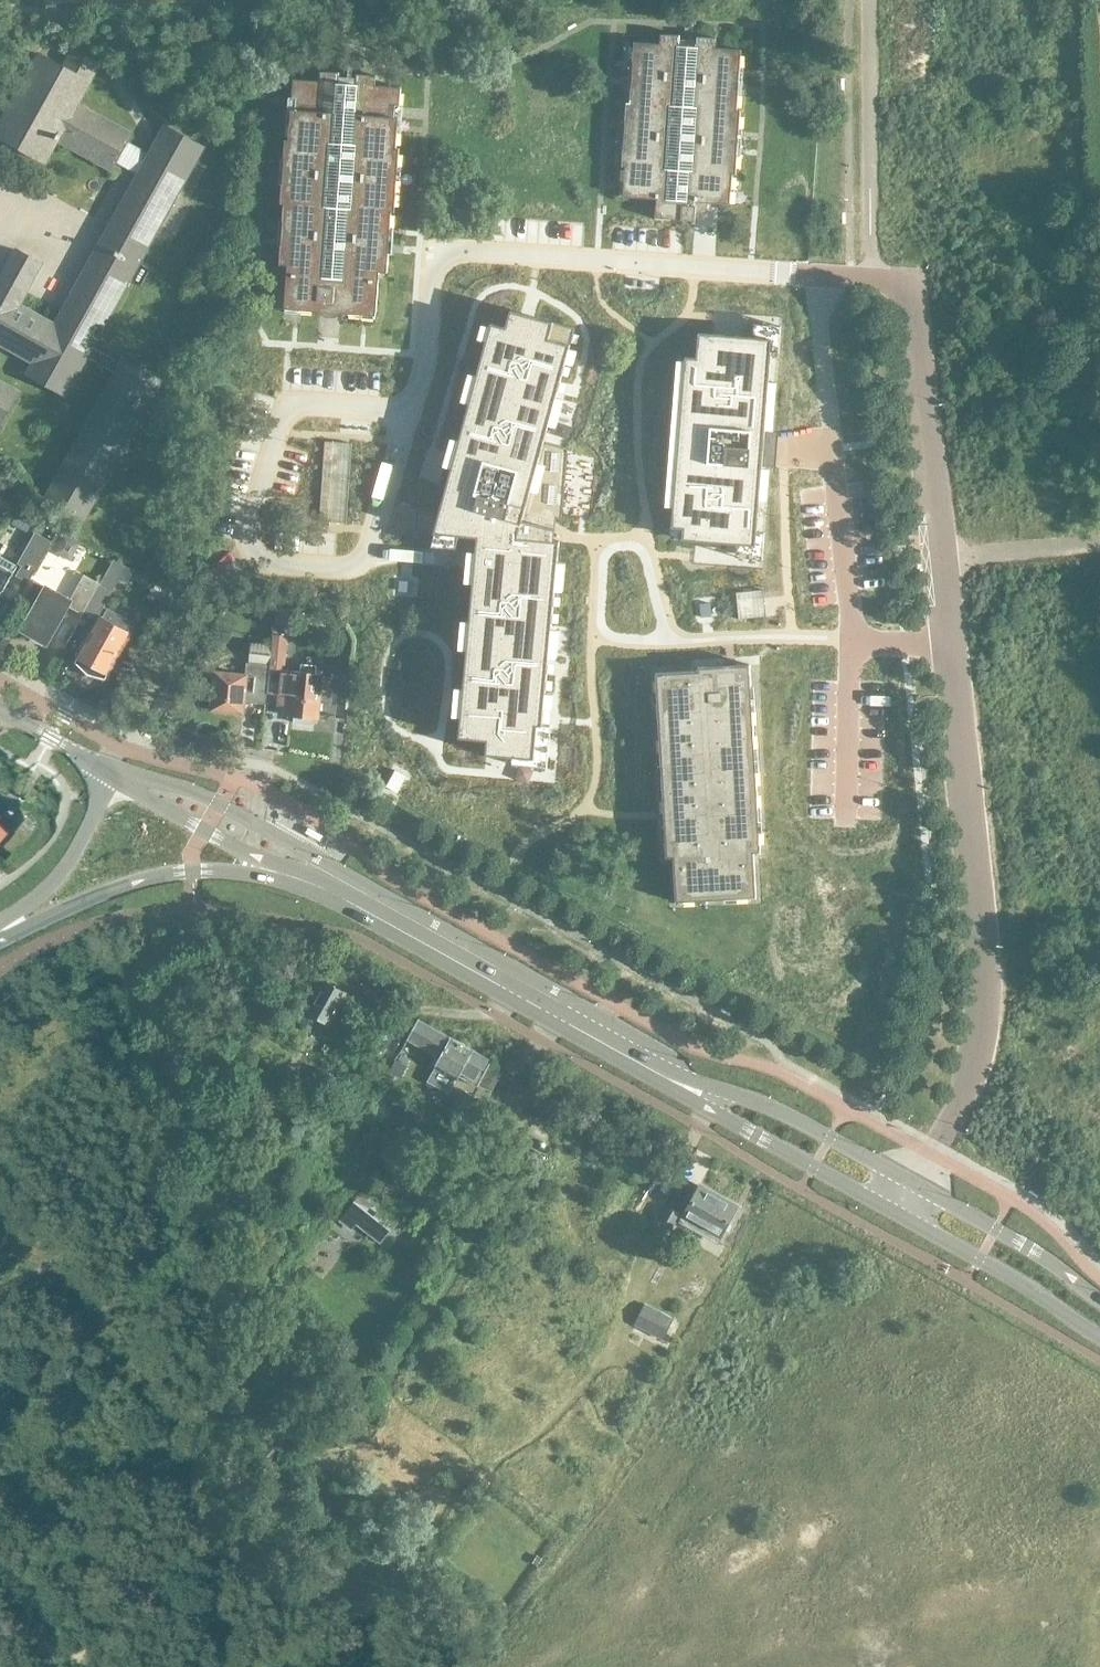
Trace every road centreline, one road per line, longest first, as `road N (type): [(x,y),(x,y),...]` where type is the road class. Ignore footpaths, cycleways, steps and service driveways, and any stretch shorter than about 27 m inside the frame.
road 1 (residential): [(869,279),(445,249),(428,262),(427,345),(412,411),(286,404),(282,422)]
road 2 (unclassified): [(910,1184),(957,1105),(985,994),(949,638)]
road 3 (unclassified): [(945,565),(920,284),(869,279)]
road 4 (primary): [(0,937),(165,876),(283,874)]
road 5 (primary): [(648,1067),(394,920)]
road 6 (primary): [(910,1184),(766,1101),(648,1067)]
road 7 (primary): [(648,1067),(672,1089),(896,1211)]
road 8 (primary): [(896,1211),(1099,1336)]
road 9 (primary): [(1099,1298),(996,1227),(910,1184)]
road 10 (primary): [(283,874),(110,770)]
road 11 (primary): [(0,924),(64,874),(110,770)]
road 12 (unclassified): [(945,565),(1099,542)]
road 13 (primary): [(110,770),(0,709)]
road 14 (primary): [(283,874),(394,920)]

